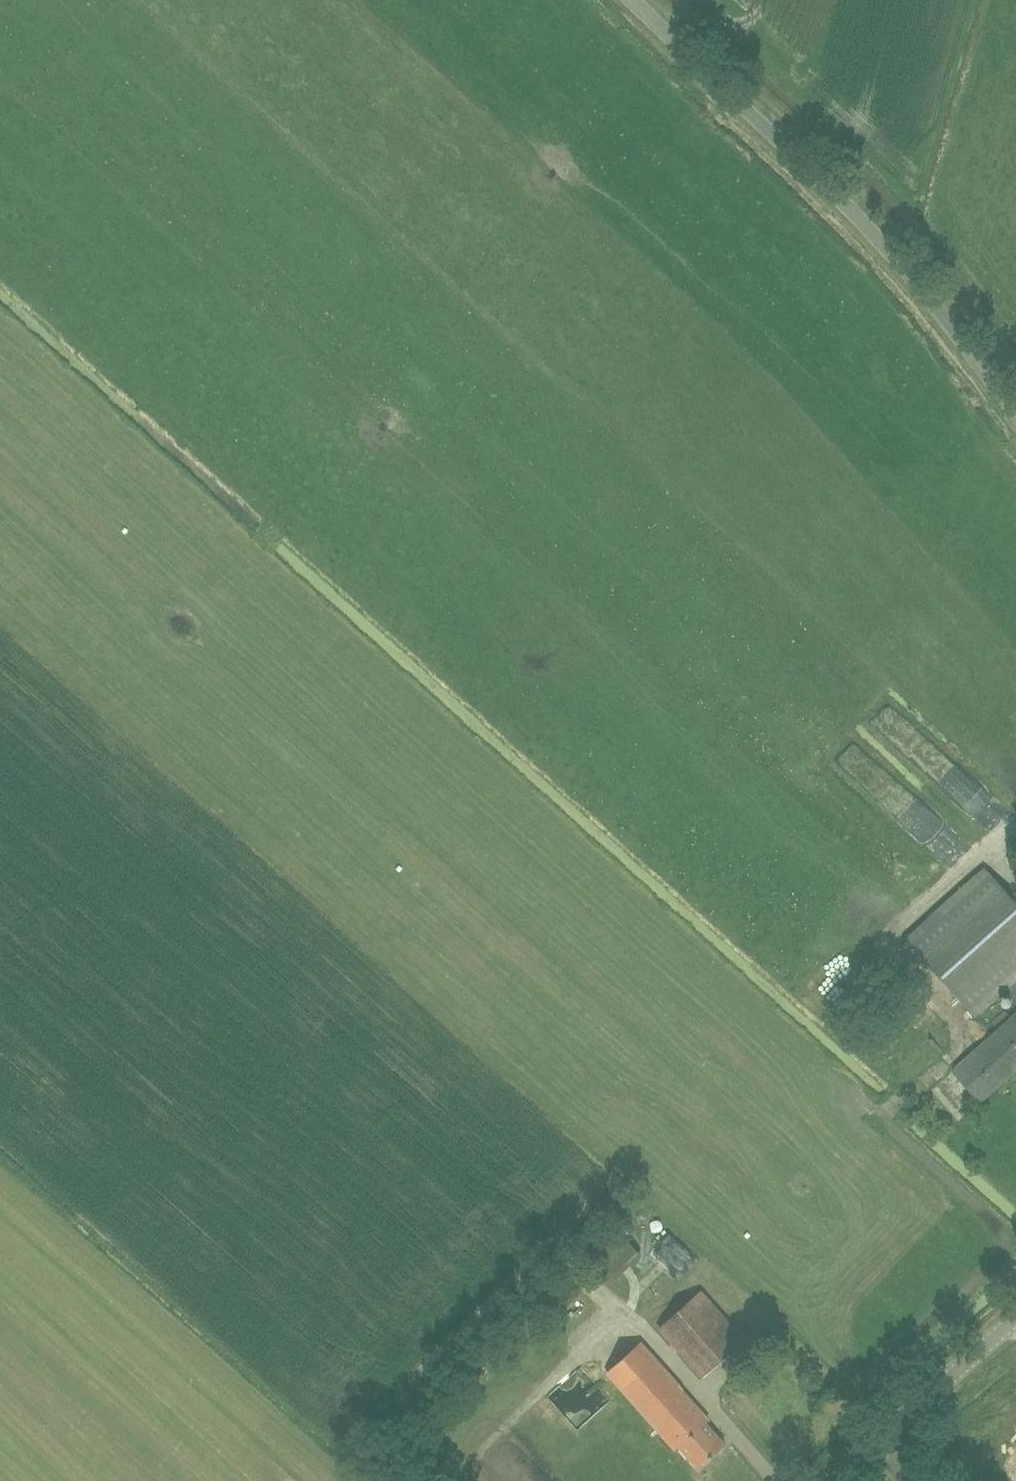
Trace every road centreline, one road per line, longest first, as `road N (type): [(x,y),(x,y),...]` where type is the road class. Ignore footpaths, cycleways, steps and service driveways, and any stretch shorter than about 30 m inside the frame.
road 1 (unclassified): [(1015,414),(860,221),(630,0)]
road 2 (unclassified): [(835,1480),(1015,1319)]

